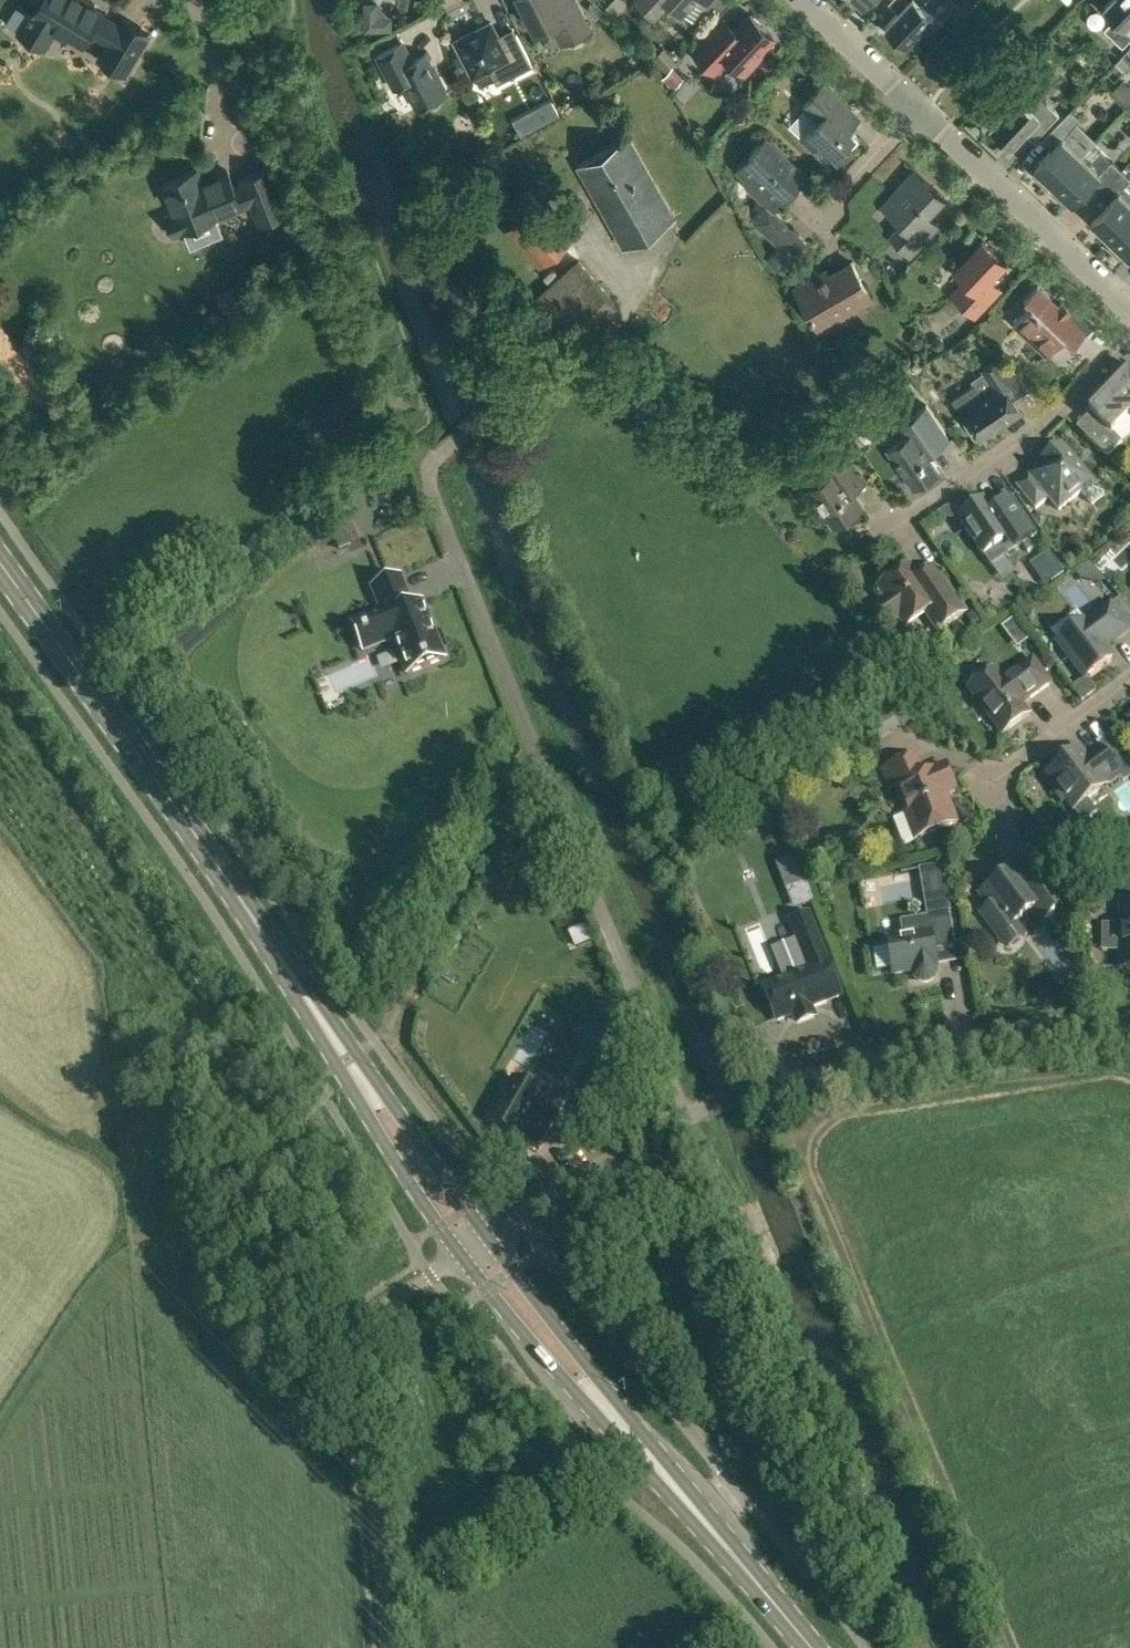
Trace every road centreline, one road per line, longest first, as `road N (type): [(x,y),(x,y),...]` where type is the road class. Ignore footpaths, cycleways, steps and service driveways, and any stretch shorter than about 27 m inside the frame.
road 1 (secondary): [(477,1251),(221,871),(0,562)]
road 2 (residential): [(684,1118),(439,504),(442,457),(497,414)]
road 3 (secondary): [(811,1647),(477,1251)]
road 4 (track): [(477,1251),(381,1308),(358,1332),(389,1647)]
road 5 (residential): [(1129,1028),(951,1044),(802,1076),(715,1105)]
road 6 (residential): [(874,526),(994,454),(1054,404),(1129,313)]
road 7 (residential): [(1129,306),(911,101)]
road 8 (residential): [(1019,841),(986,786),(1129,673)]
road 9 (residential): [(477,1251),(684,1118)]
road 10 (residential): [(808,212),(911,101)]
road 11 (residential): [(911,101),(803,0)]

